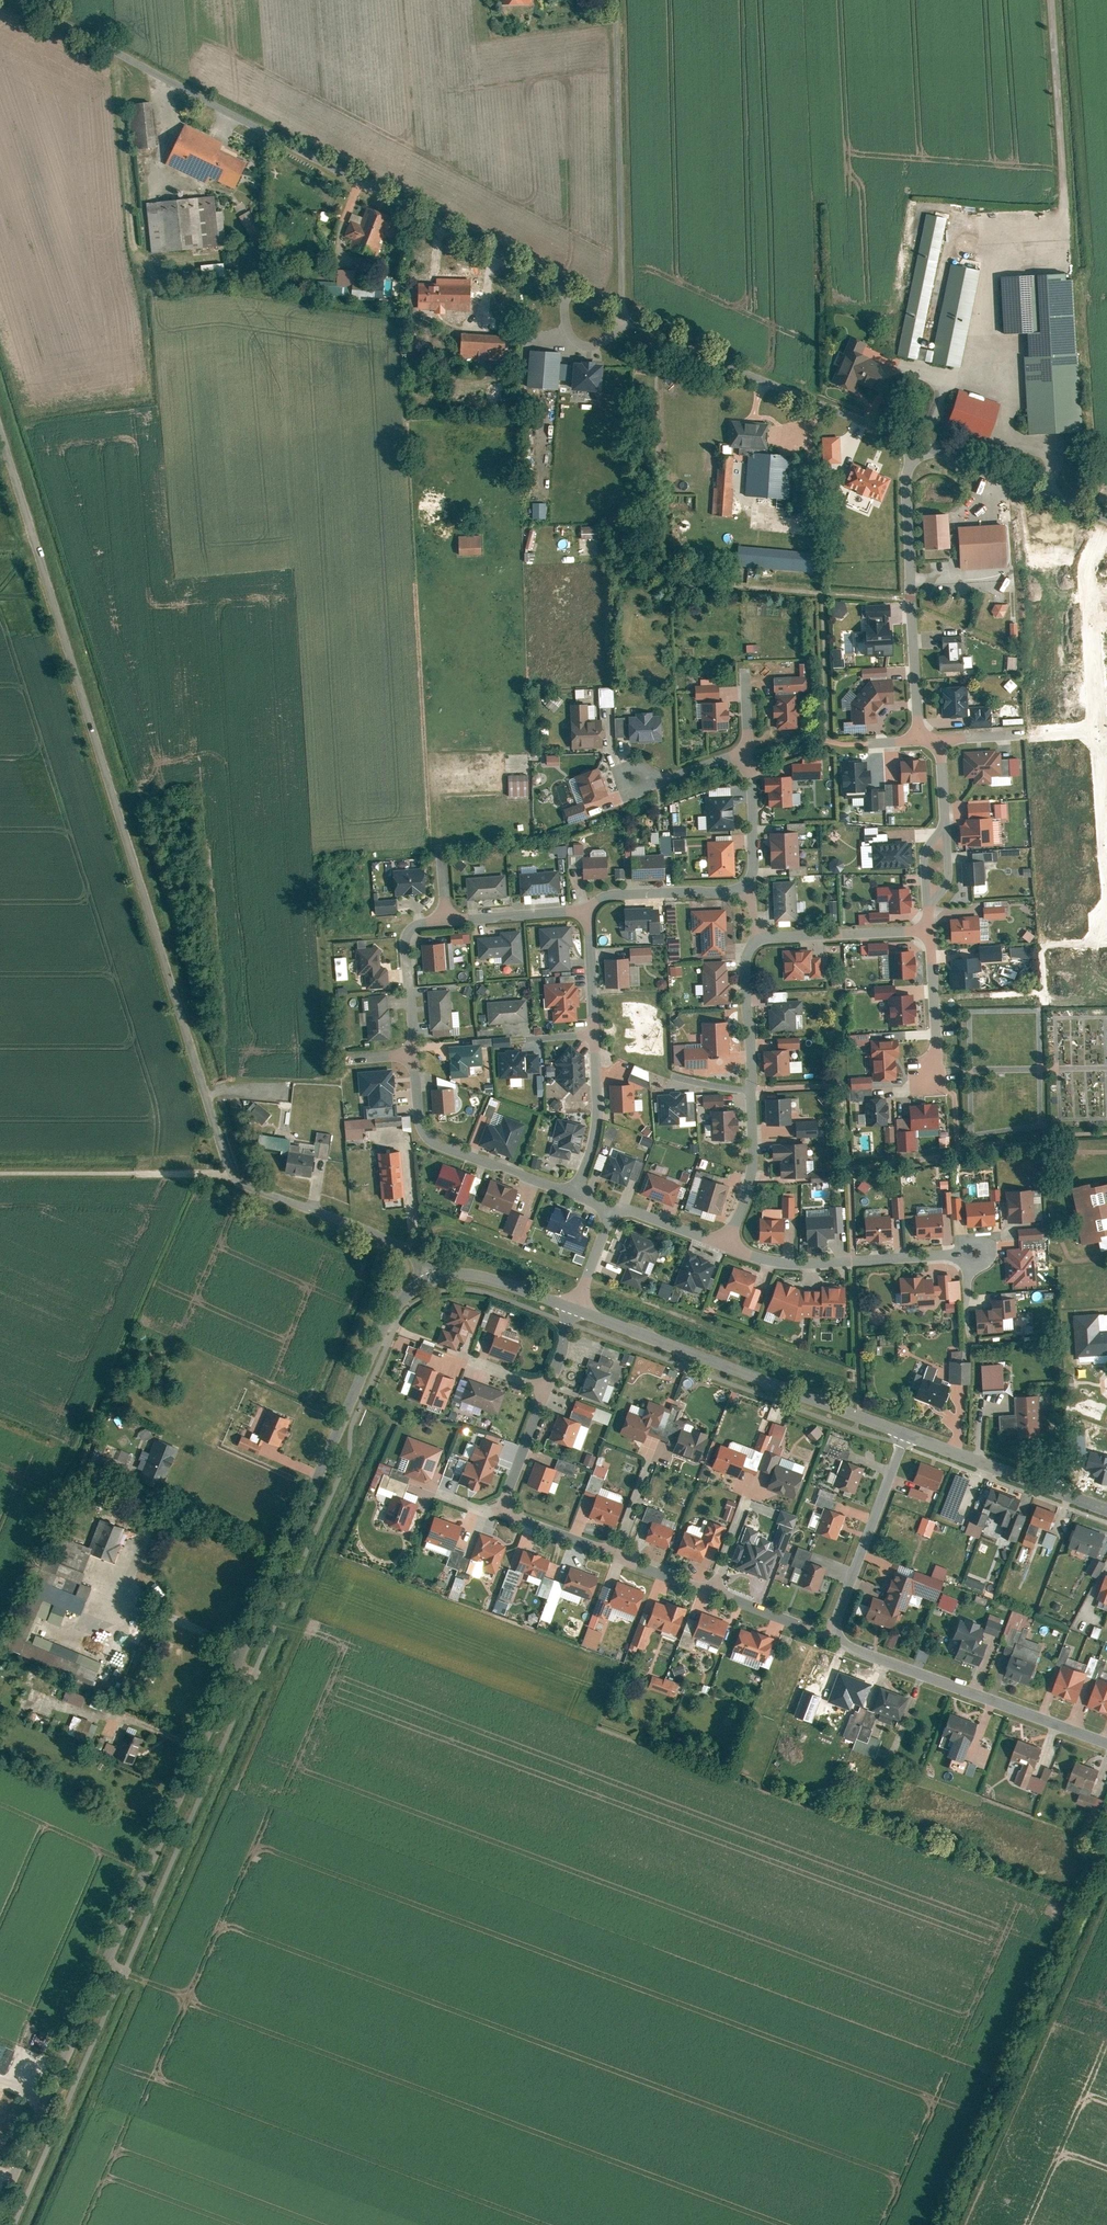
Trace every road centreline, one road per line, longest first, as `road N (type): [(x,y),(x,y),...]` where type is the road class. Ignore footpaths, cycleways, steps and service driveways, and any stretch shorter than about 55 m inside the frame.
road 1 (tertiary): [(428,1280),(390,1315),(0,2202)]
road 2 (unclassified): [(0,431),(230,1171),(262,1192),(400,1245),(428,1280)]
road 3 (residential): [(910,436),(648,325),(19,0)]
road 4 (tertiary): [(897,1433),(574,1306)]
road 5 (residential): [(933,738),(916,682),(910,436)]
road 6 (residential): [(824,1633),(1106,1743)]
road 7 (residential): [(974,1249),(807,1260),(728,1244)]
road 8 (residential): [(575,1195),(426,1134),(415,1115),(411,1055)]
road 9 (tertiary): [(1106,1511),(897,1433)]
road 10 (residential): [(897,1433),(824,1633)]
road 11 (residential): [(1106,515),(910,436)]
road 12 (residential): [(758,938),(929,930)]
road 13 (residential): [(411,1055),(405,927),(443,916)]
road 14 (residential): [(575,1195),(598,1106),(593,1031)]
road 15 (residential): [(591,910),(606,895),(746,886)]
road 16 (residential): [(750,1088),(751,1156),(728,1244)]
road 17 (residential): [(758,938),(746,962),(750,1088)]
road 18 (tertiary): [(574,1306),(477,1275),(428,1280)]
road 19 (residential): [(930,1074),(941,1068),(929,930)]
road 20 (residential): [(443,916),(591,910)]
road 21 (residential): [(749,754),(754,851),(746,886)]
road 22 (residential): [(545,1390),(501,1514)]
road 23 (residential): [(705,1587),(824,1633)]
road 24 (residential): [(728,1244),(626,1209),(612,1211)]
road 25 (residential): [(593,1031),(591,910)]
road 26 (residential): [(632,779),(664,780),(749,754)]

